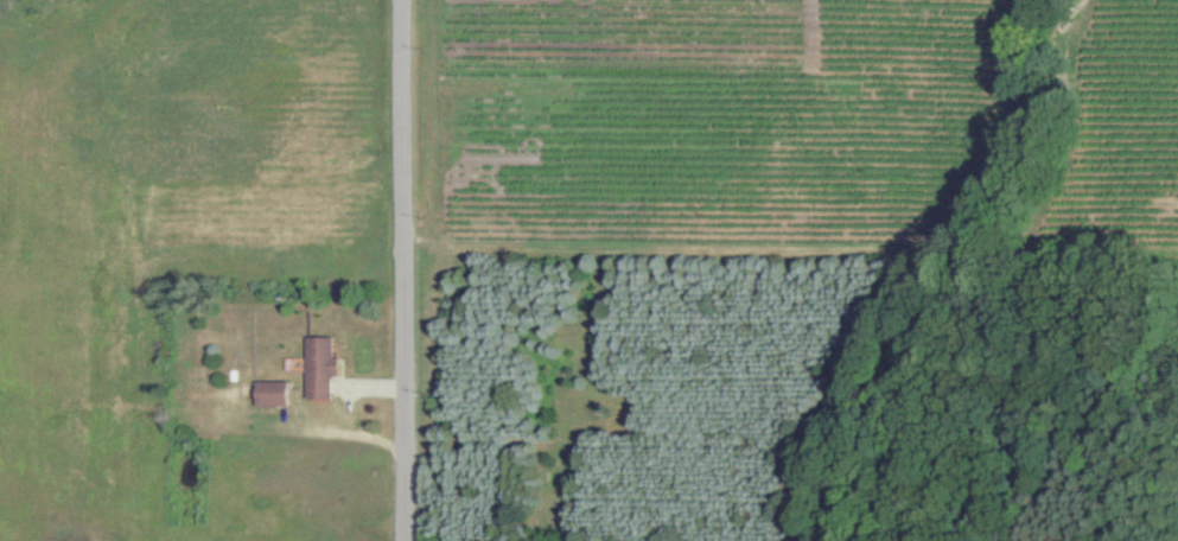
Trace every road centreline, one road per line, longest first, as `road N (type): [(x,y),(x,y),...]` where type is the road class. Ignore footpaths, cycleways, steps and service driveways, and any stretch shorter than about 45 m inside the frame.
road 1 (residential): [(405,540),(405,0)]

